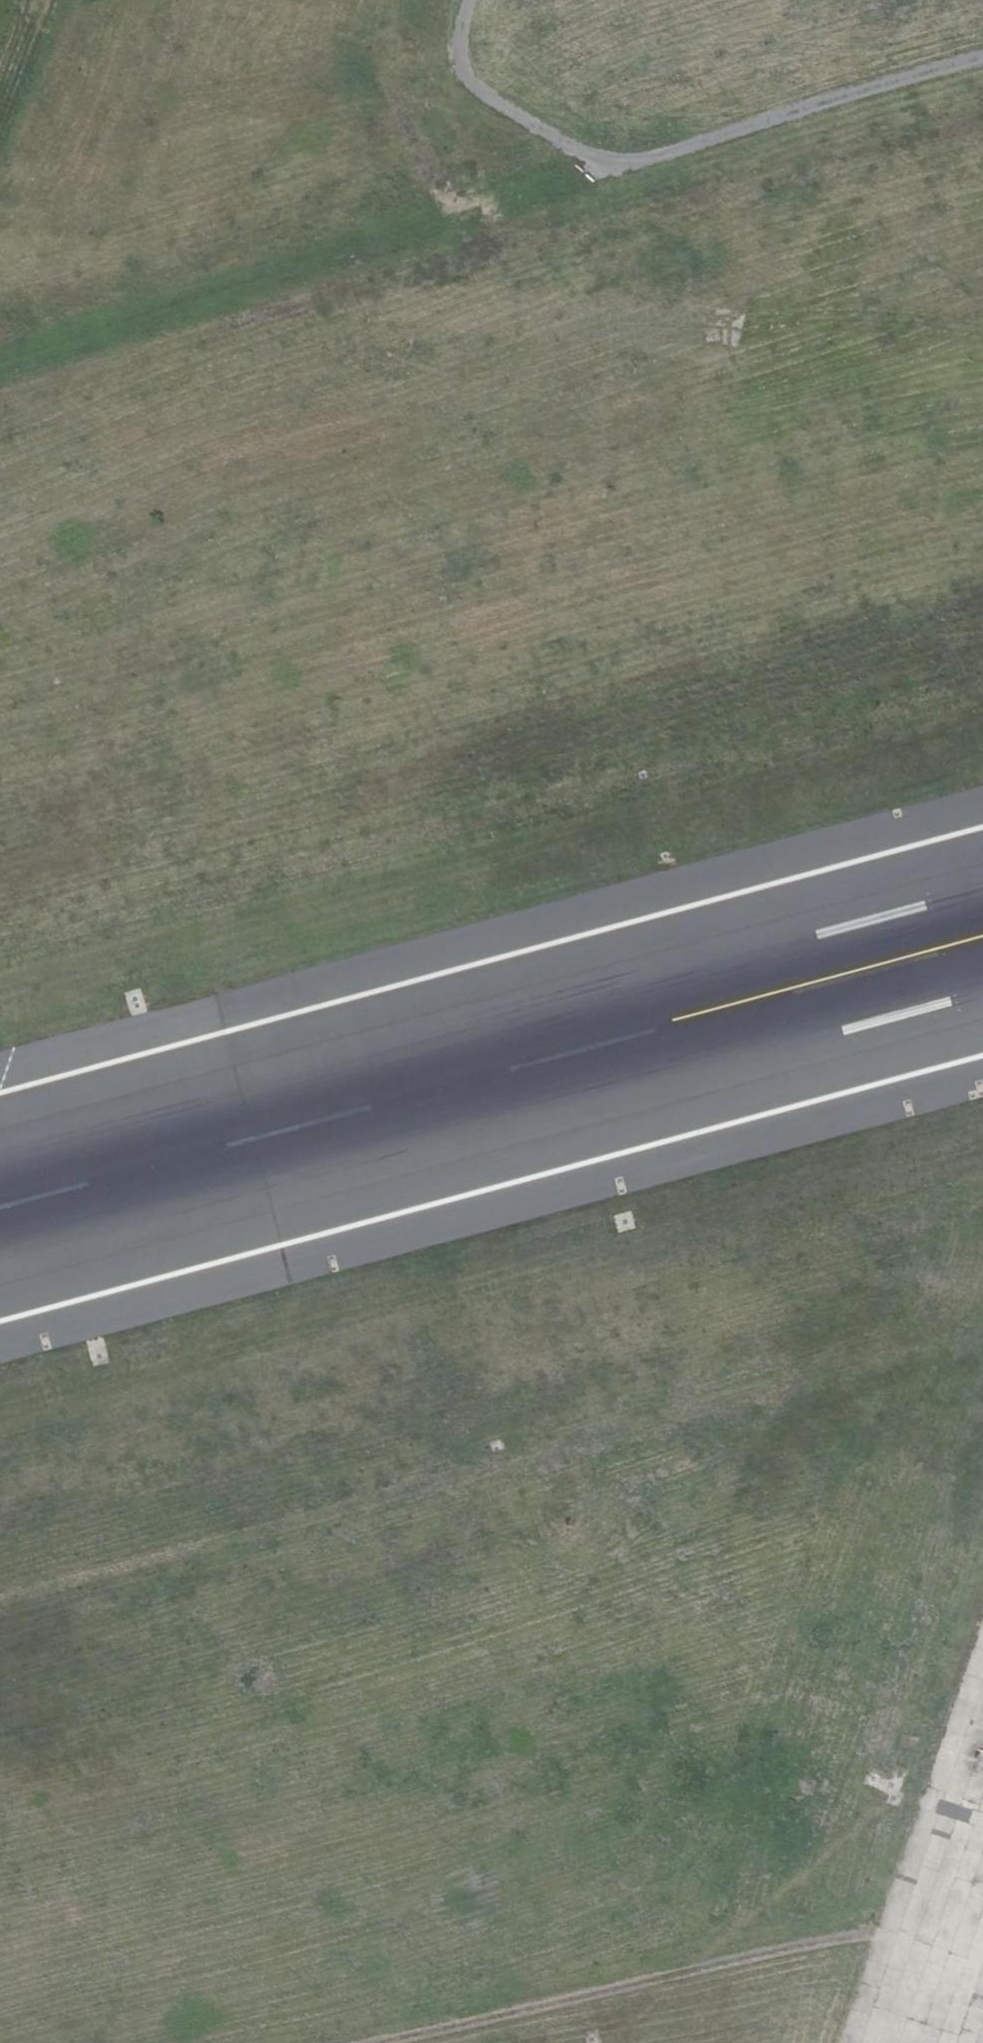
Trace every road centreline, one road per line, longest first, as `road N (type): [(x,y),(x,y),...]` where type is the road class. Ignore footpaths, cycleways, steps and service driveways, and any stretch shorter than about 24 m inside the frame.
road 1 (track): [(982,57),(622,161),(579,148),(480,90),(457,46),(468,0)]
road 2 (track): [(369,2042),(982,1906)]

